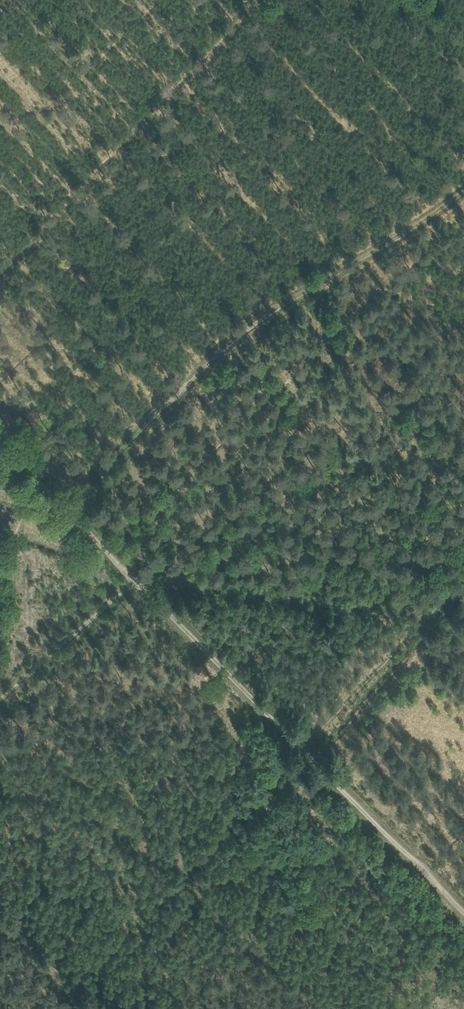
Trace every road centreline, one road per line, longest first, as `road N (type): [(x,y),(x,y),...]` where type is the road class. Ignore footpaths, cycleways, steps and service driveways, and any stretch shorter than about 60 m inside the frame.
road 1 (track): [(88,534),(463,913)]
road 2 (track): [(49,493),(129,438),(261,316),(463,189)]
road 3 (track): [(0,691),(129,574)]

